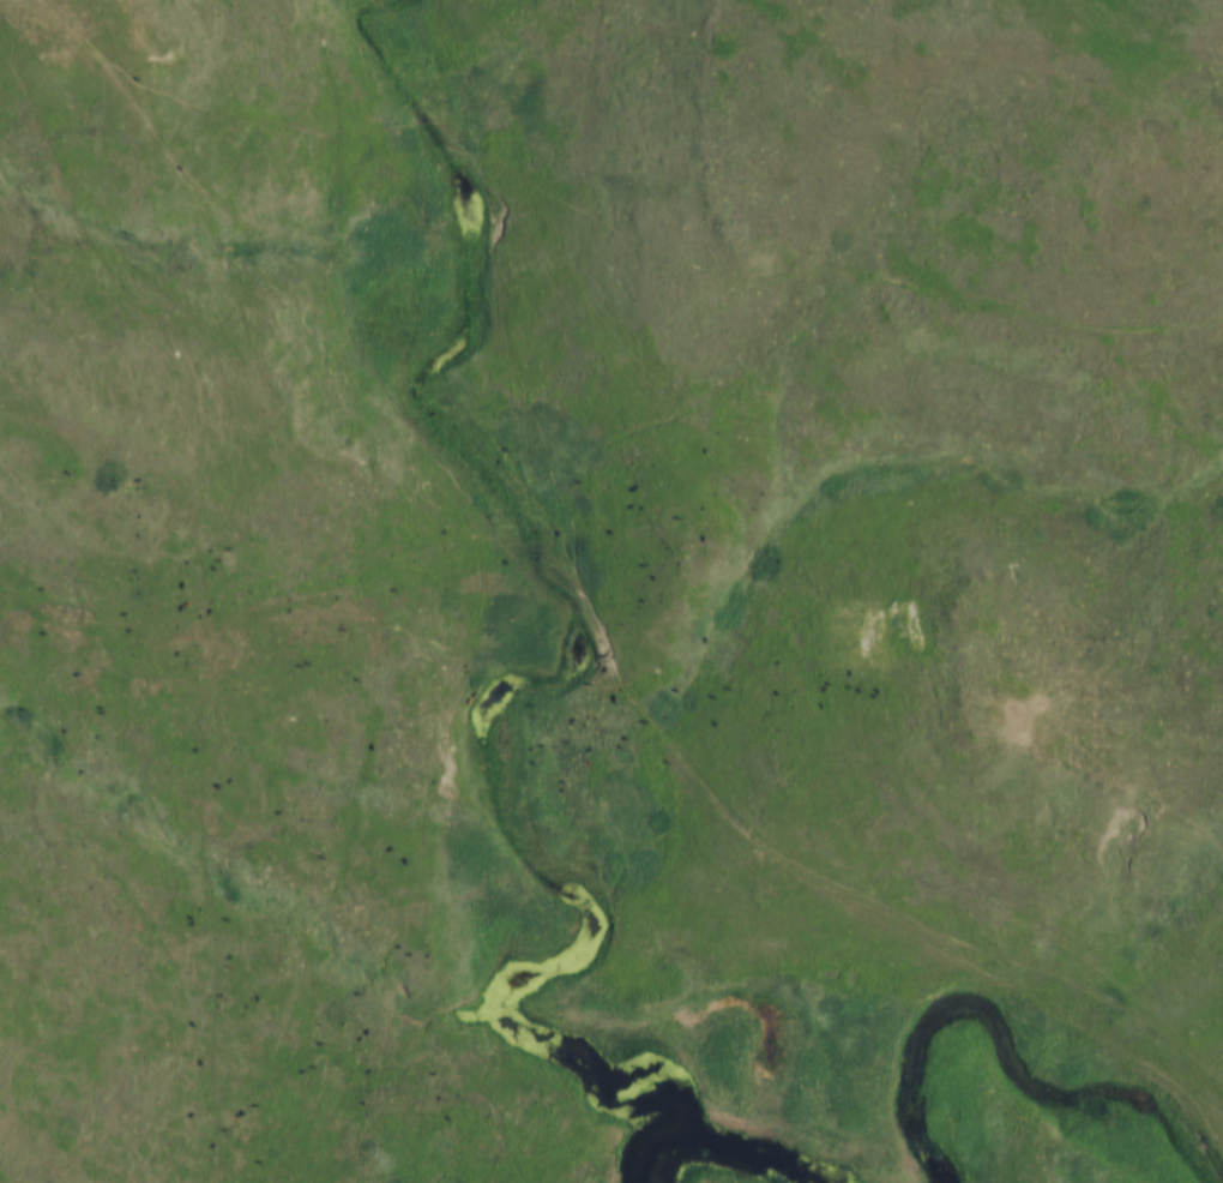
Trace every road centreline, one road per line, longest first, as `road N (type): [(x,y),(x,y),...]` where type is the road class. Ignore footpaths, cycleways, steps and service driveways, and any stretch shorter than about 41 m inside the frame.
road 1 (track): [(1222,1094),(1031,978),(899,846),(716,632),(591,551),(422,551),(100,617),(0,610)]

